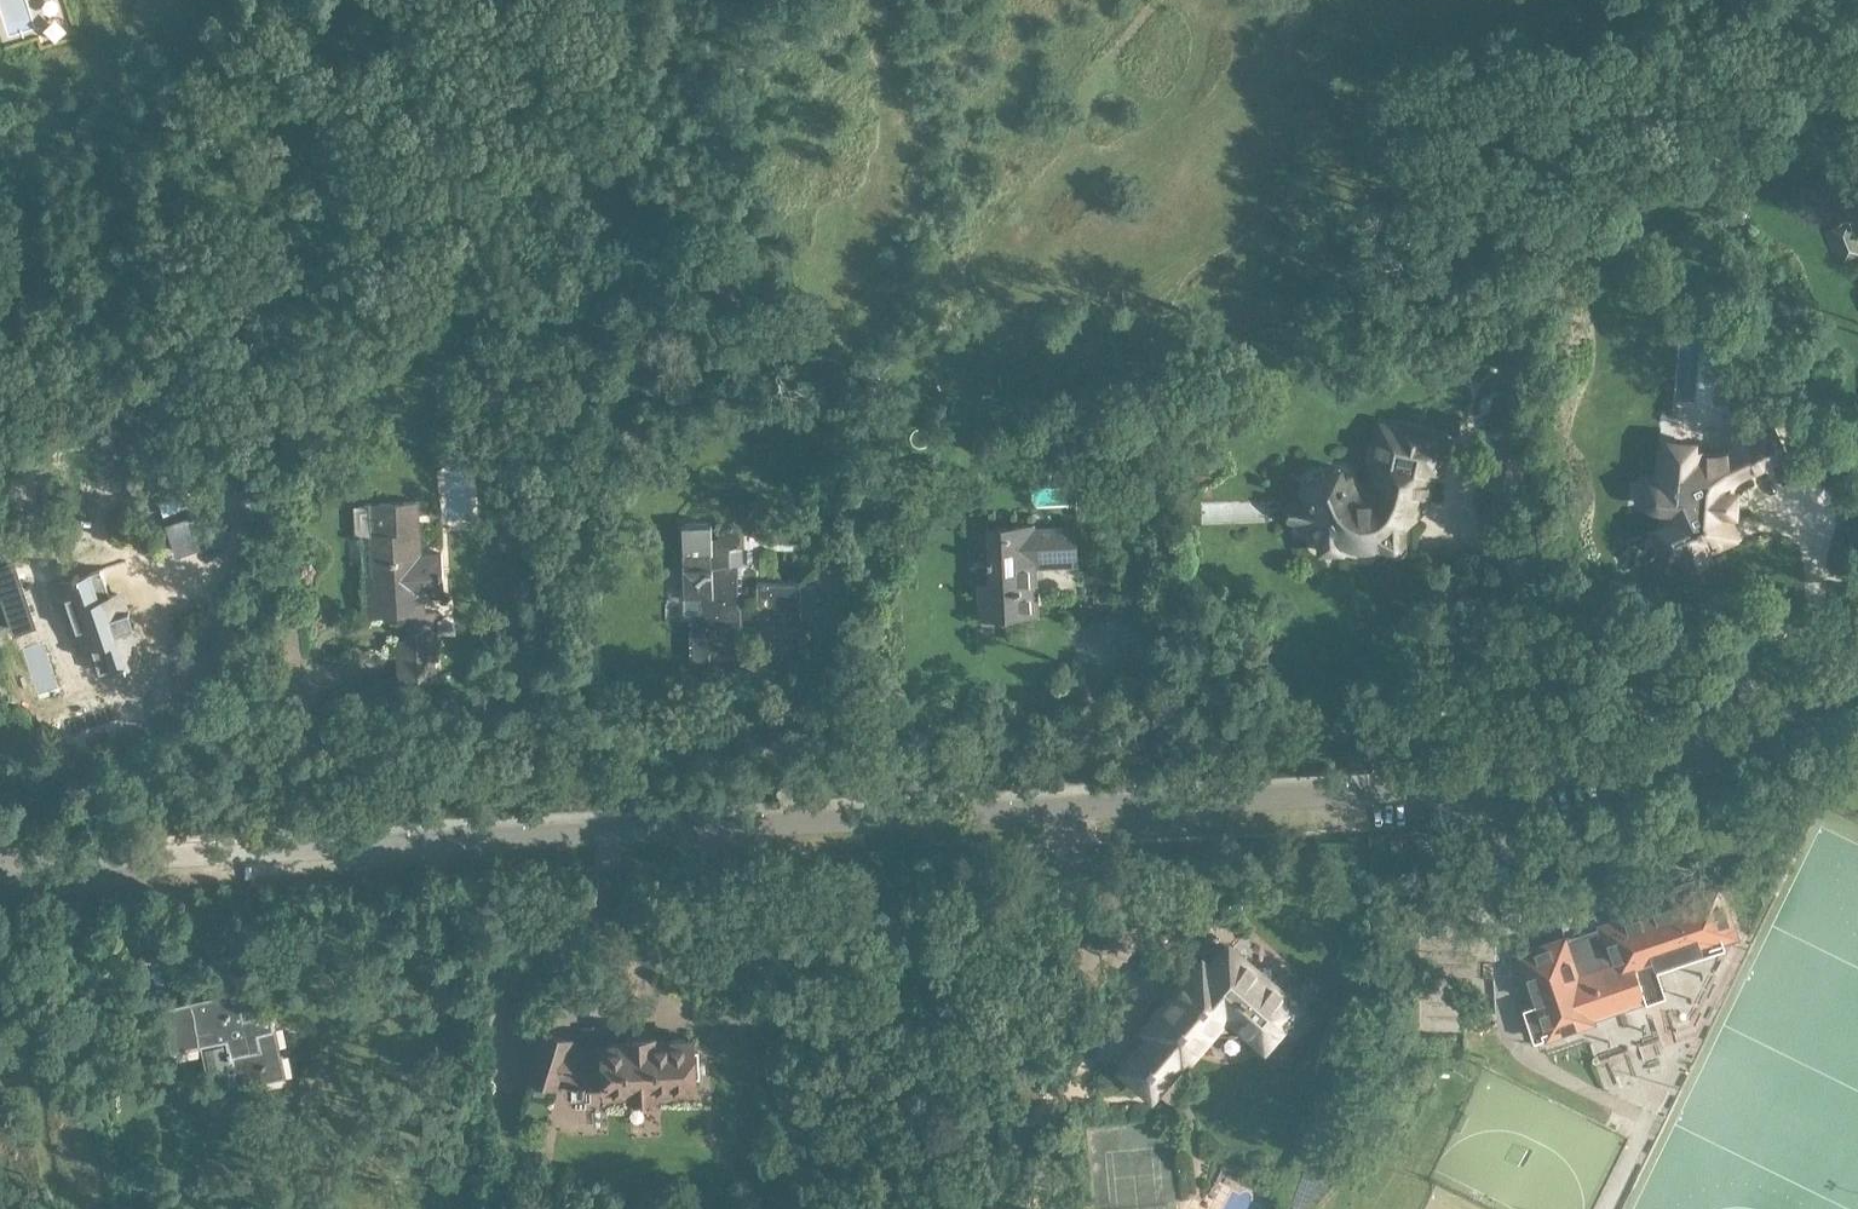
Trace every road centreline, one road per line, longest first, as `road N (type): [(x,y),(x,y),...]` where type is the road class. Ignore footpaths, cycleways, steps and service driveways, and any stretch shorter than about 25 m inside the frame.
road 1 (unclassified): [(0,859),(1231,788),(1464,782),(1597,765),(1670,746),(1857,668)]
road 2 (track): [(60,1207),(0,881)]

